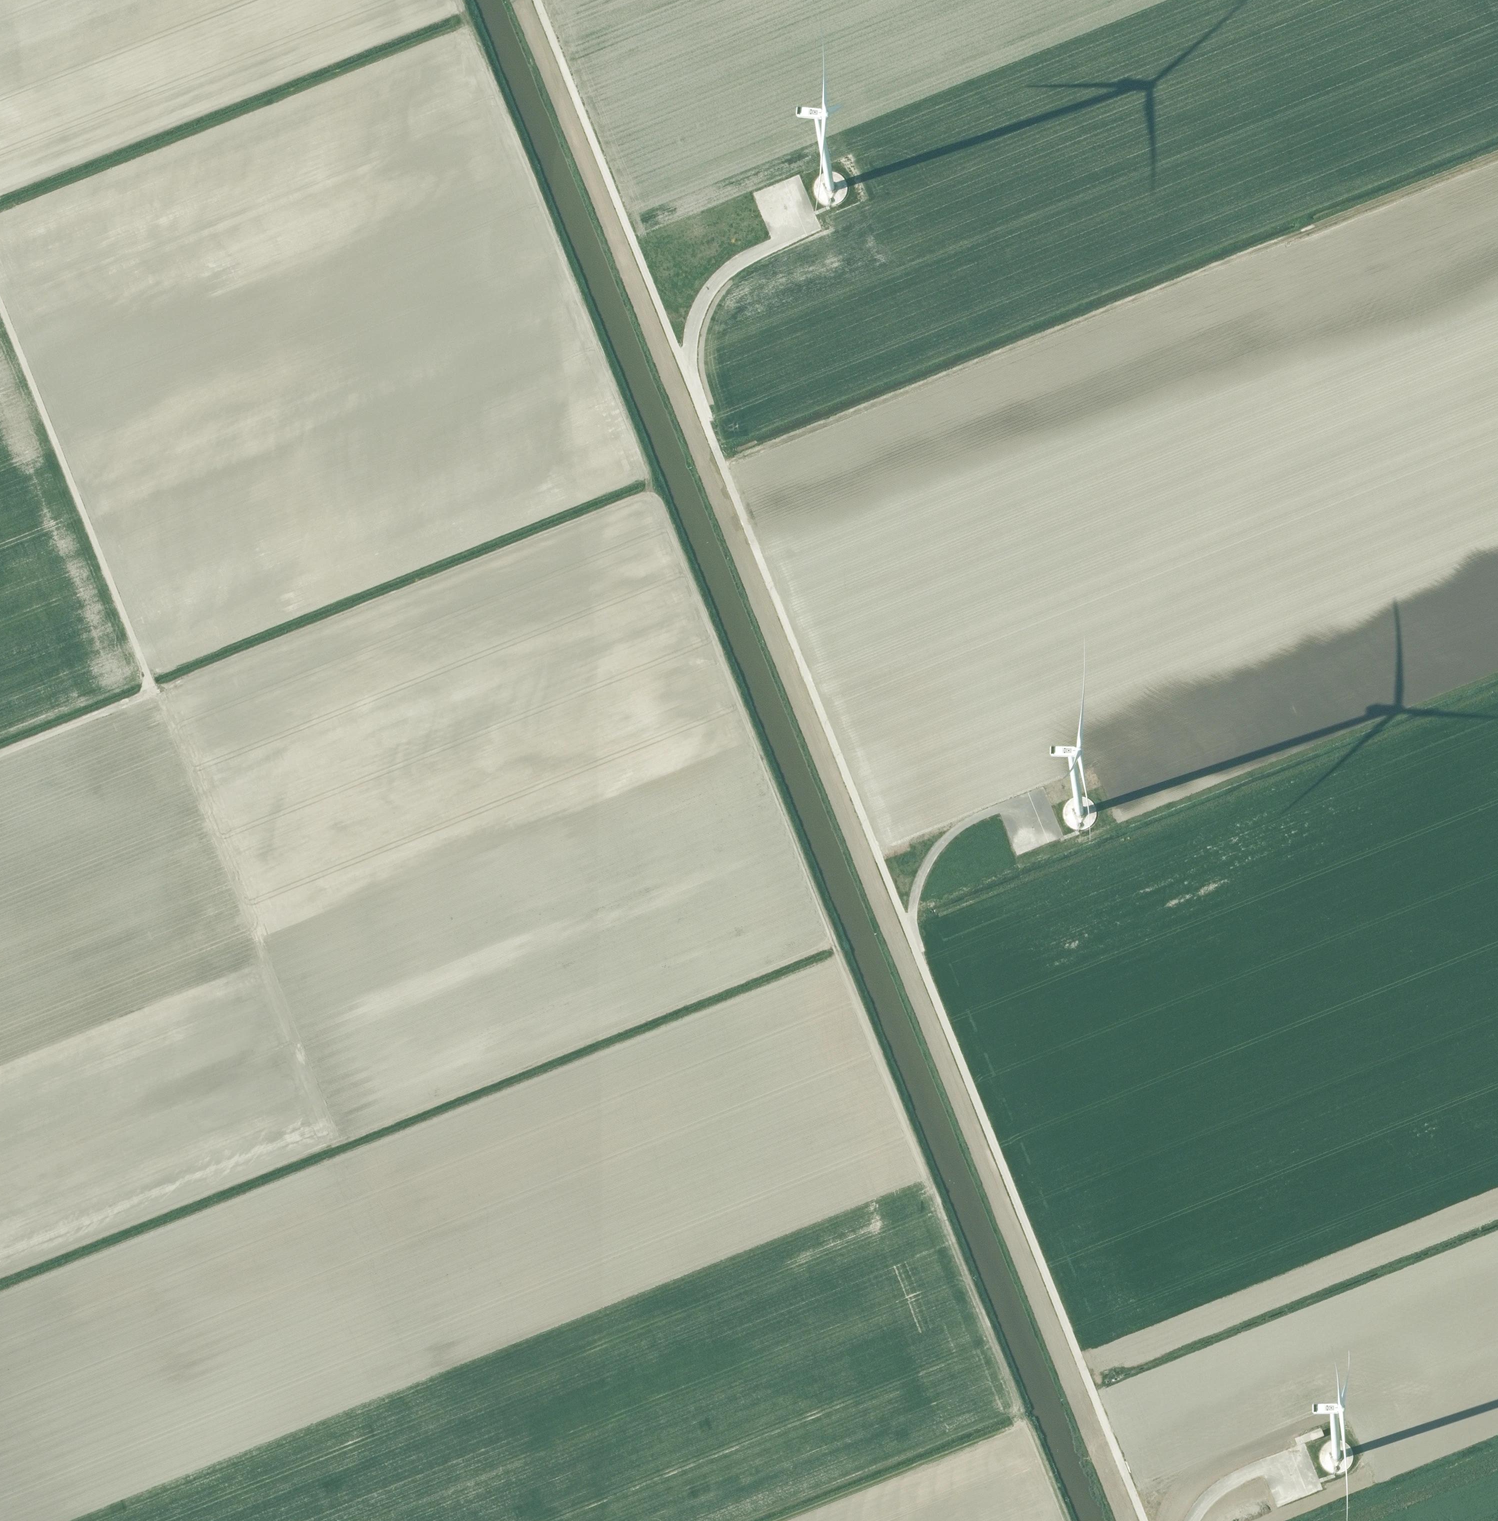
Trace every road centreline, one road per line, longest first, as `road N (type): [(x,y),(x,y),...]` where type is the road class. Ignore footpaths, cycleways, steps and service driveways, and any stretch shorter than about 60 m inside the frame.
road 1 (track): [(0,752),(155,691),(0,300)]

